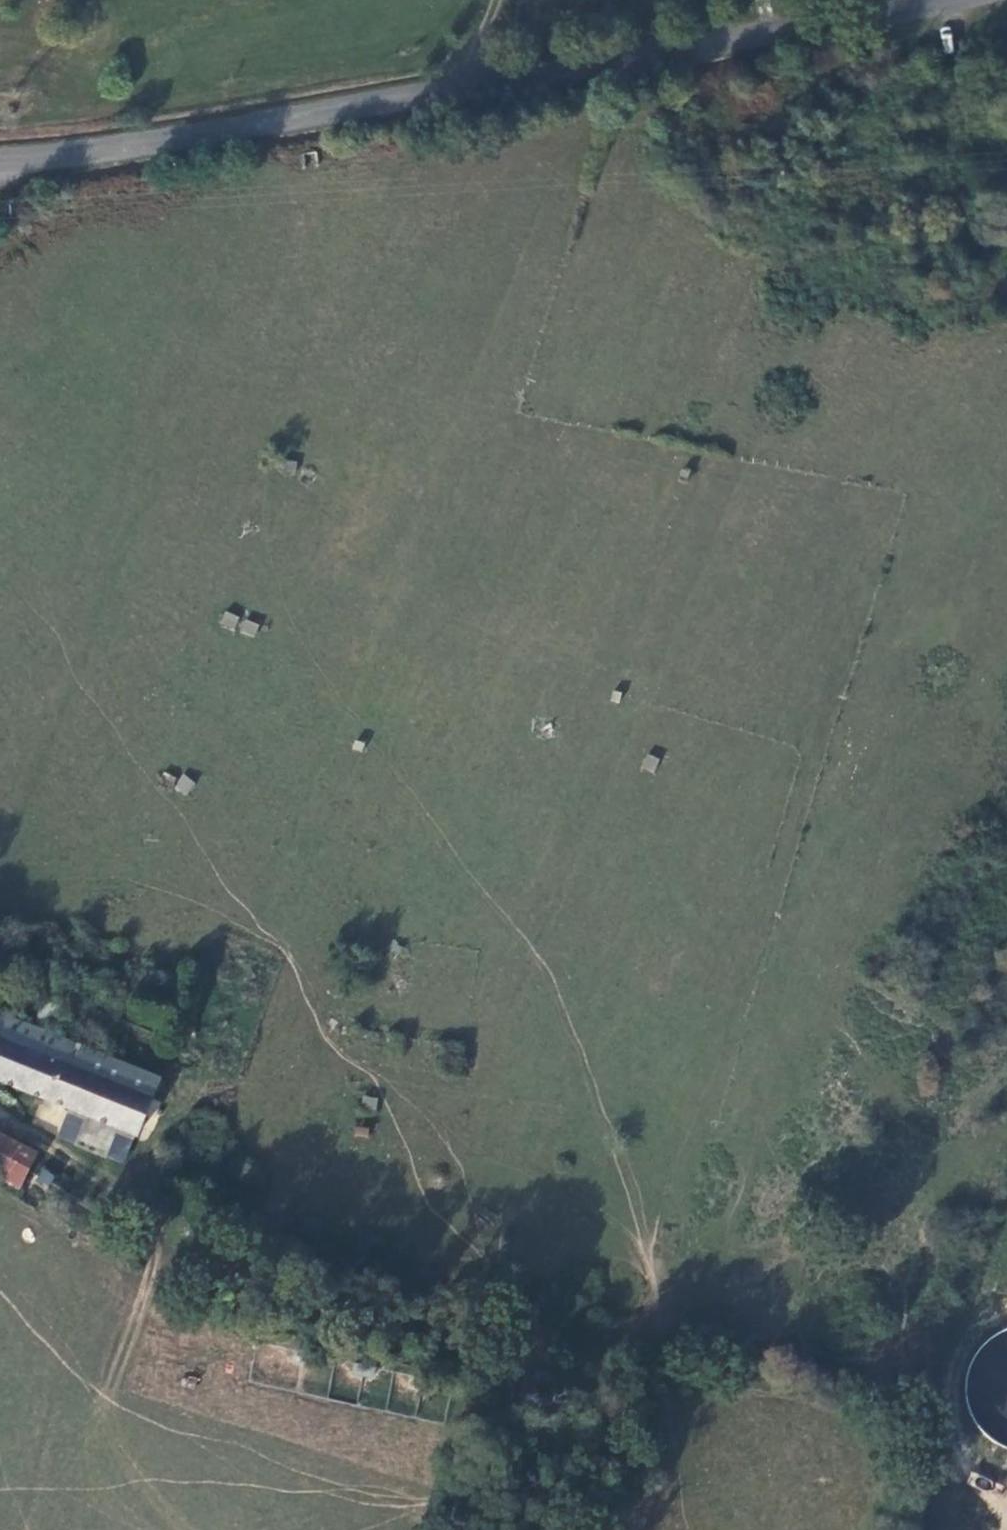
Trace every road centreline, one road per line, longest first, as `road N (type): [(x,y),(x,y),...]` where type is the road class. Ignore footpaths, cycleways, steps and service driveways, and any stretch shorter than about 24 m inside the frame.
road 1 (unclassified): [(0,159),(118,146),(761,40),(929,0)]

